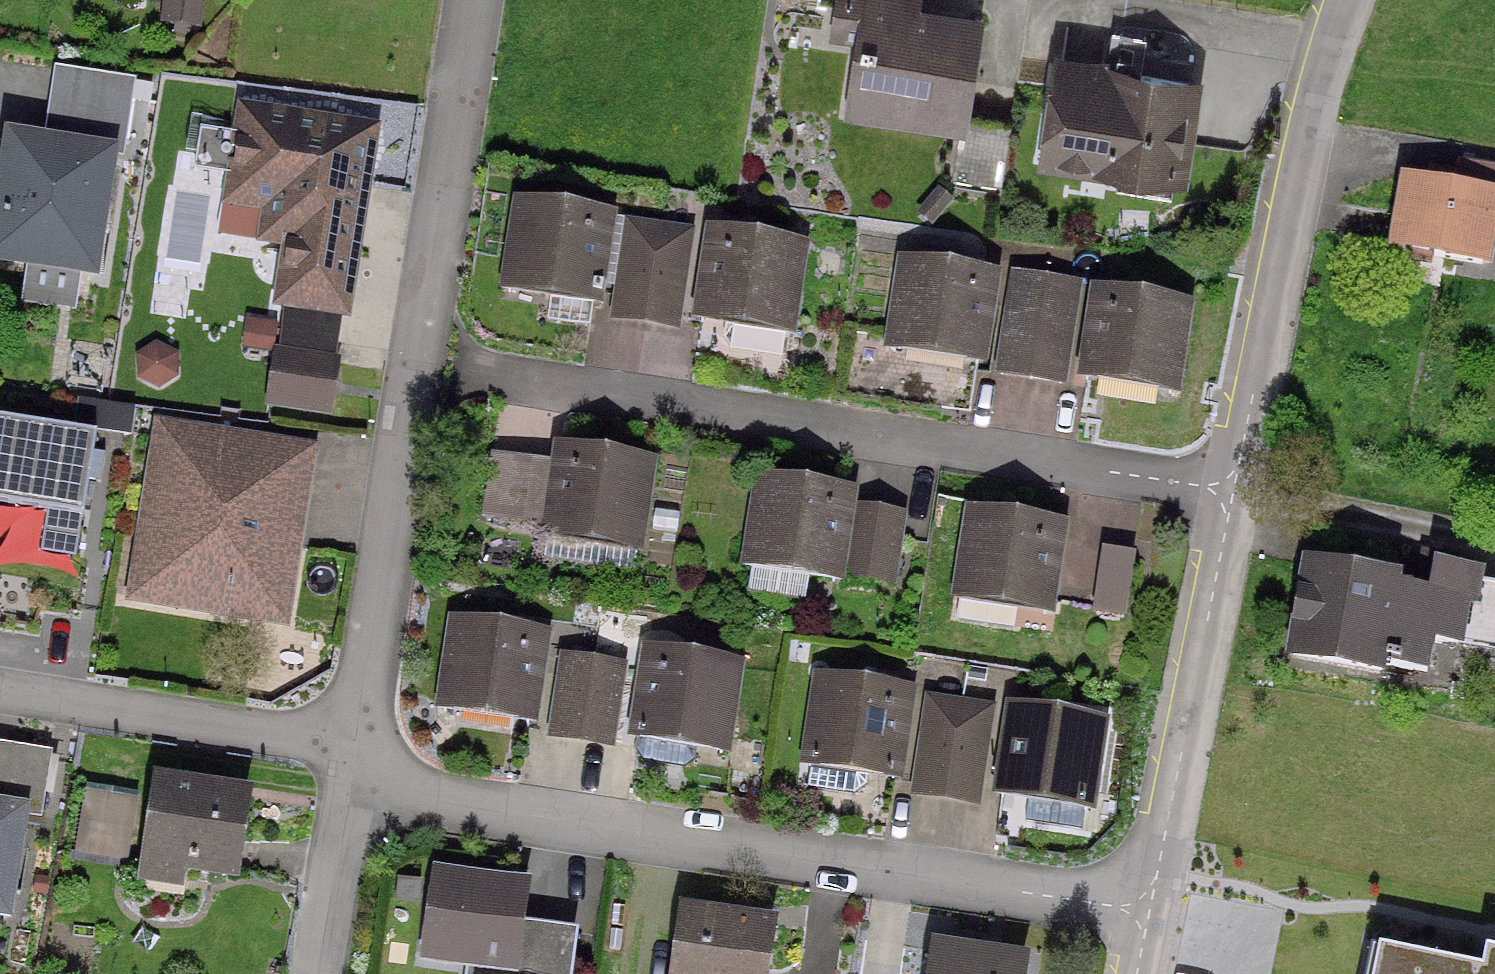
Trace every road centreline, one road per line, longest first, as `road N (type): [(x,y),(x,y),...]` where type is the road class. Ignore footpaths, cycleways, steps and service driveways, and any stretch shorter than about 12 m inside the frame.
road 1 (residential): [(355,767),(420,801),(1150,913)]
road 2 (residential): [(473,0),(355,767)]
road 3 (residential): [(1236,492),(490,373)]
road 4 (residential): [(1353,0),(1236,492)]
road 5 (residential): [(1236,492),(1150,913)]
road 6 (residential): [(0,690),(306,742),(355,767)]
road 7 (residential): [(355,767),(323,973)]

